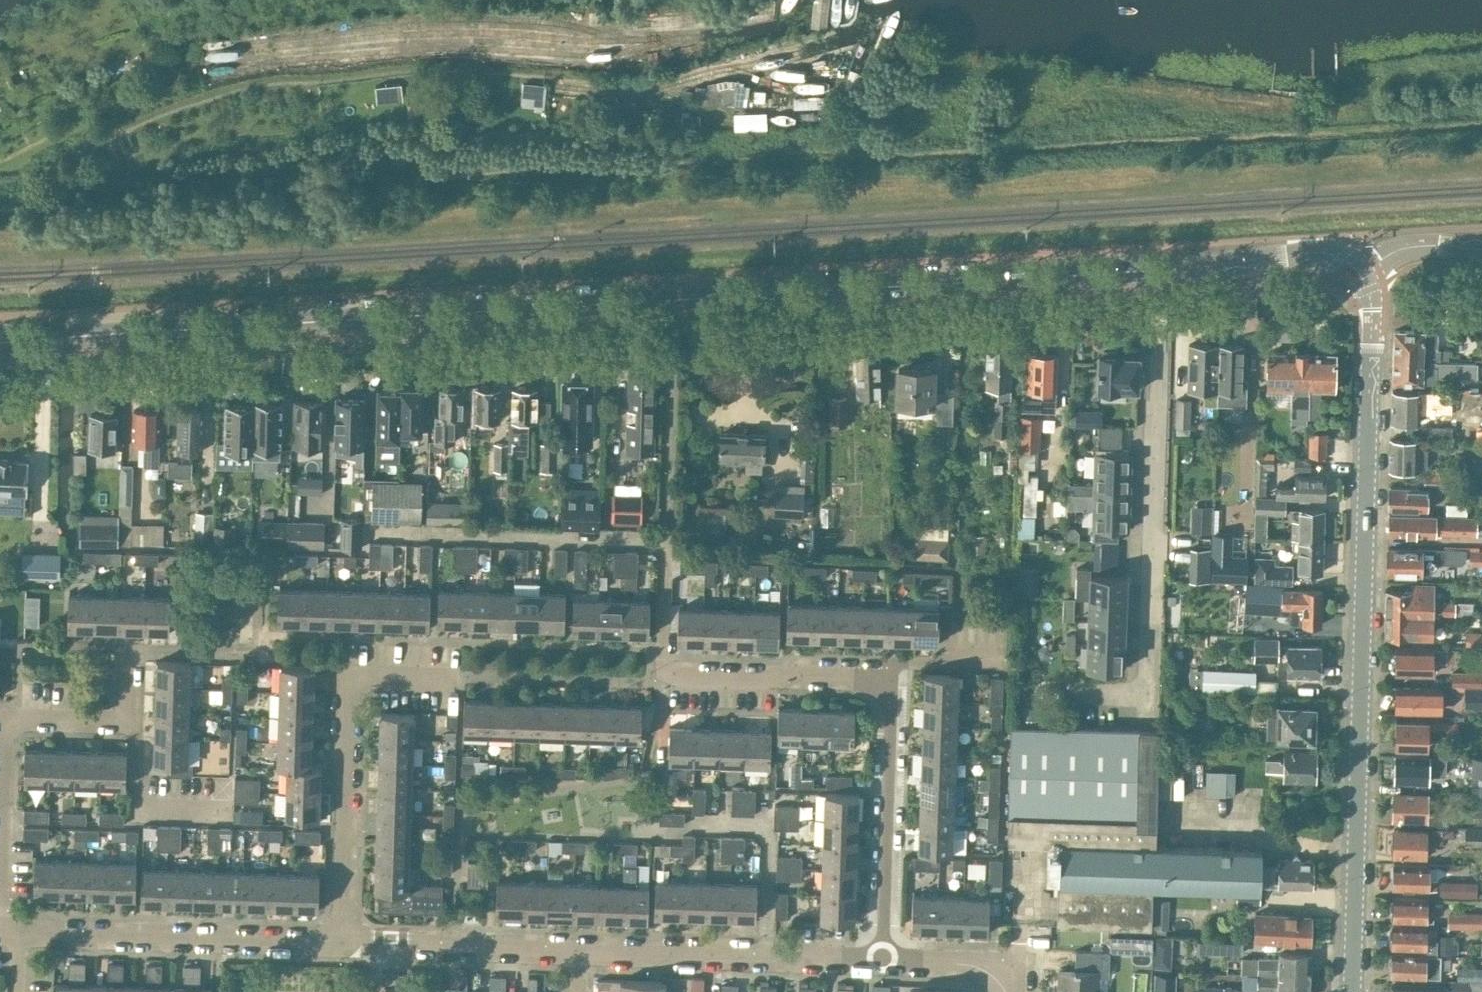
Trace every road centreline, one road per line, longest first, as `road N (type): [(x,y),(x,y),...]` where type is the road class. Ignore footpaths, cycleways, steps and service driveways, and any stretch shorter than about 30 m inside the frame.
road 1 (tertiary): [(0,343),(1162,271)]
road 2 (tertiary): [(1352,991),(1372,307),(1358,272)]
road 3 (residential): [(882,960),(895,677),(671,672)]
road 4 (residential): [(1162,271),(1147,692)]
road 5 (residential): [(345,941),(353,674),(456,676)]
road 6 (residential): [(345,941),(16,931)]
road 7 (residential): [(882,960),(576,949)]
road 8 (residential): [(0,814),(3,720),(128,720),(131,656)]
road 9 (residential): [(576,949),(345,941)]
road 10 (tertiary): [(1162,271),(1306,252),(1330,253),(1358,272)]
road 11 (residential): [(1005,991),(970,963),(882,960)]
road 12 (tertiary): [(1358,272),(1421,246),(1481,249)]

